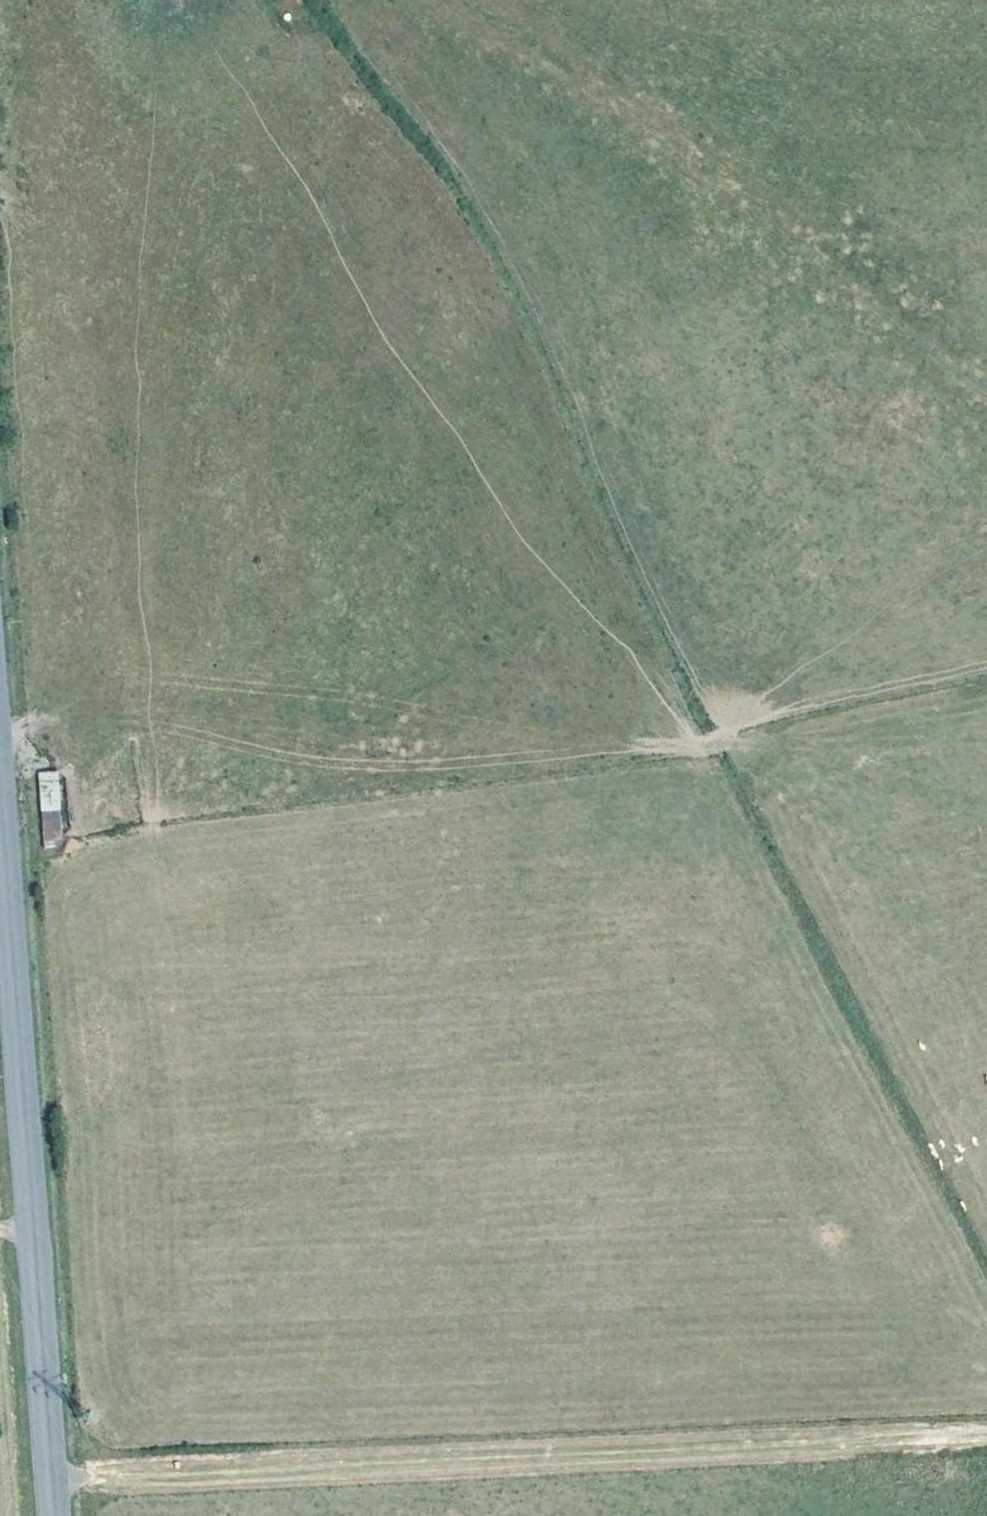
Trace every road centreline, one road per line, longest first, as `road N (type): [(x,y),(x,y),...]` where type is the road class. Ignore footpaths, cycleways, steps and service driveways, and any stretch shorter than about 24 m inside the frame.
road 1 (secondary): [(52,1515),(0,803)]

